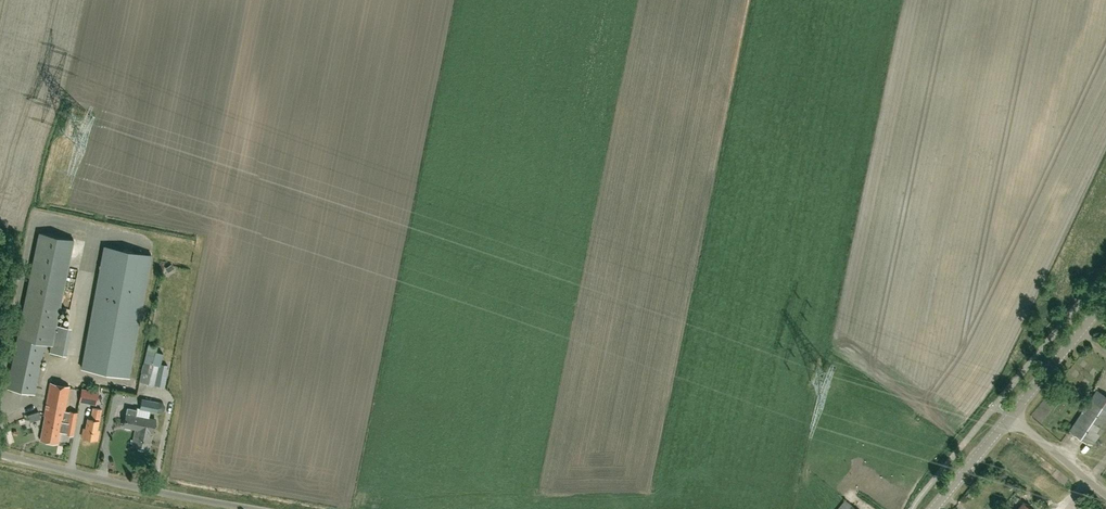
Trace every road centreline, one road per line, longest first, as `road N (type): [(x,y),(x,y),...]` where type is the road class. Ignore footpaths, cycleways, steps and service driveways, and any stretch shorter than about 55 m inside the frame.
road 1 (unclassified): [(263,508),(0,453)]
road 2 (tertiary): [(1012,417),(1105,301)]
road 3 (unclassified): [(1012,417),(1105,497)]
road 4 (tertiary): [(935,508),(1012,417)]

